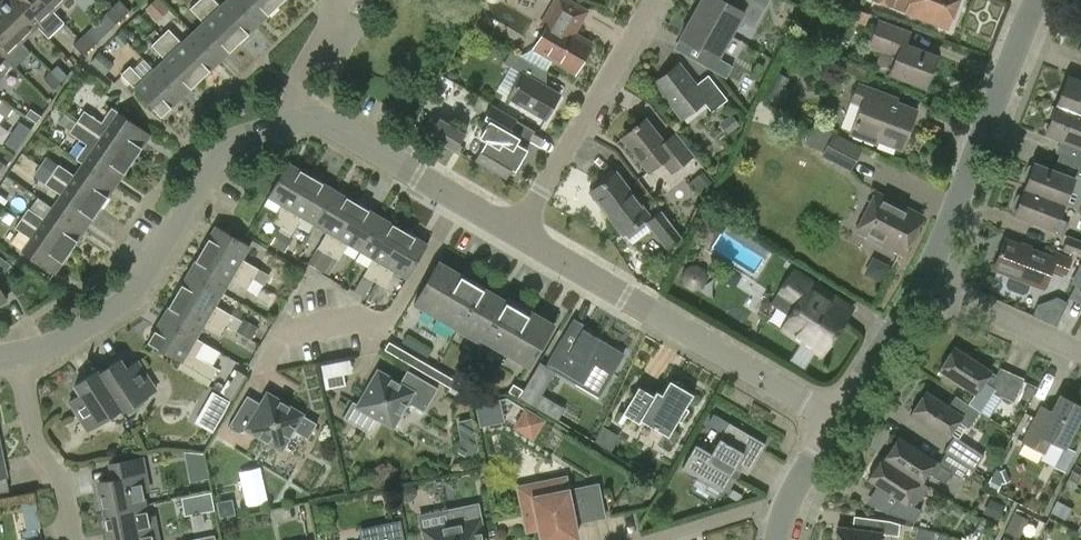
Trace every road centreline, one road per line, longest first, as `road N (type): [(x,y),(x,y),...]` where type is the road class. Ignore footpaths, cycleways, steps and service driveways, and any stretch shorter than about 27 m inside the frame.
road 1 (residential): [(298,121),(230,140),(132,298),(66,342),(20,354)]
road 2 (residential): [(836,419),(517,230)]
road 3 (residential): [(923,285),(1038,0)]
road 4 (residential): [(517,230),(653,0)]
road 5 (residential): [(517,230),(327,124),(298,121)]
road 6 (residential): [(74,539),(62,476),(34,443),(20,354)]
road 7 (residential): [(1080,353),(923,285)]
road 8 (residential): [(836,419),(923,285)]
road 9 (residential): [(793,496),(644,539)]
road 10 (residential): [(298,121),(295,81),(335,0)]

